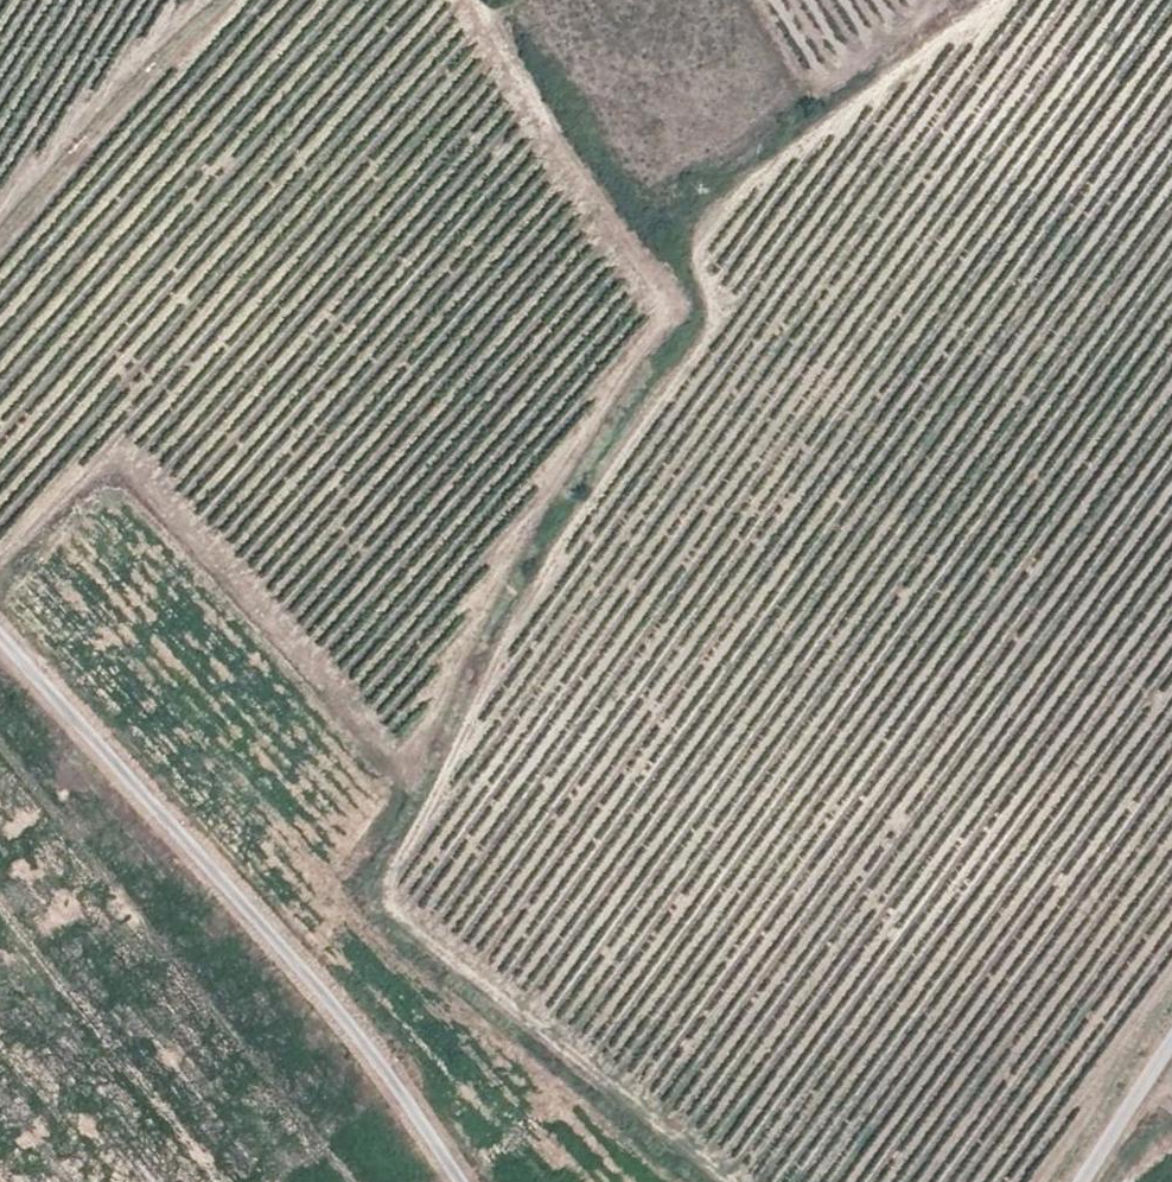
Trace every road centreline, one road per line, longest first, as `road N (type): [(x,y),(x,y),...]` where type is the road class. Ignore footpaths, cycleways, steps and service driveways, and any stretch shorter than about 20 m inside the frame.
road 1 (unclassified): [(463,1181),(411,1098),(0,638)]
road 2 (unclassified): [(1077,1181),(1171,1036)]

